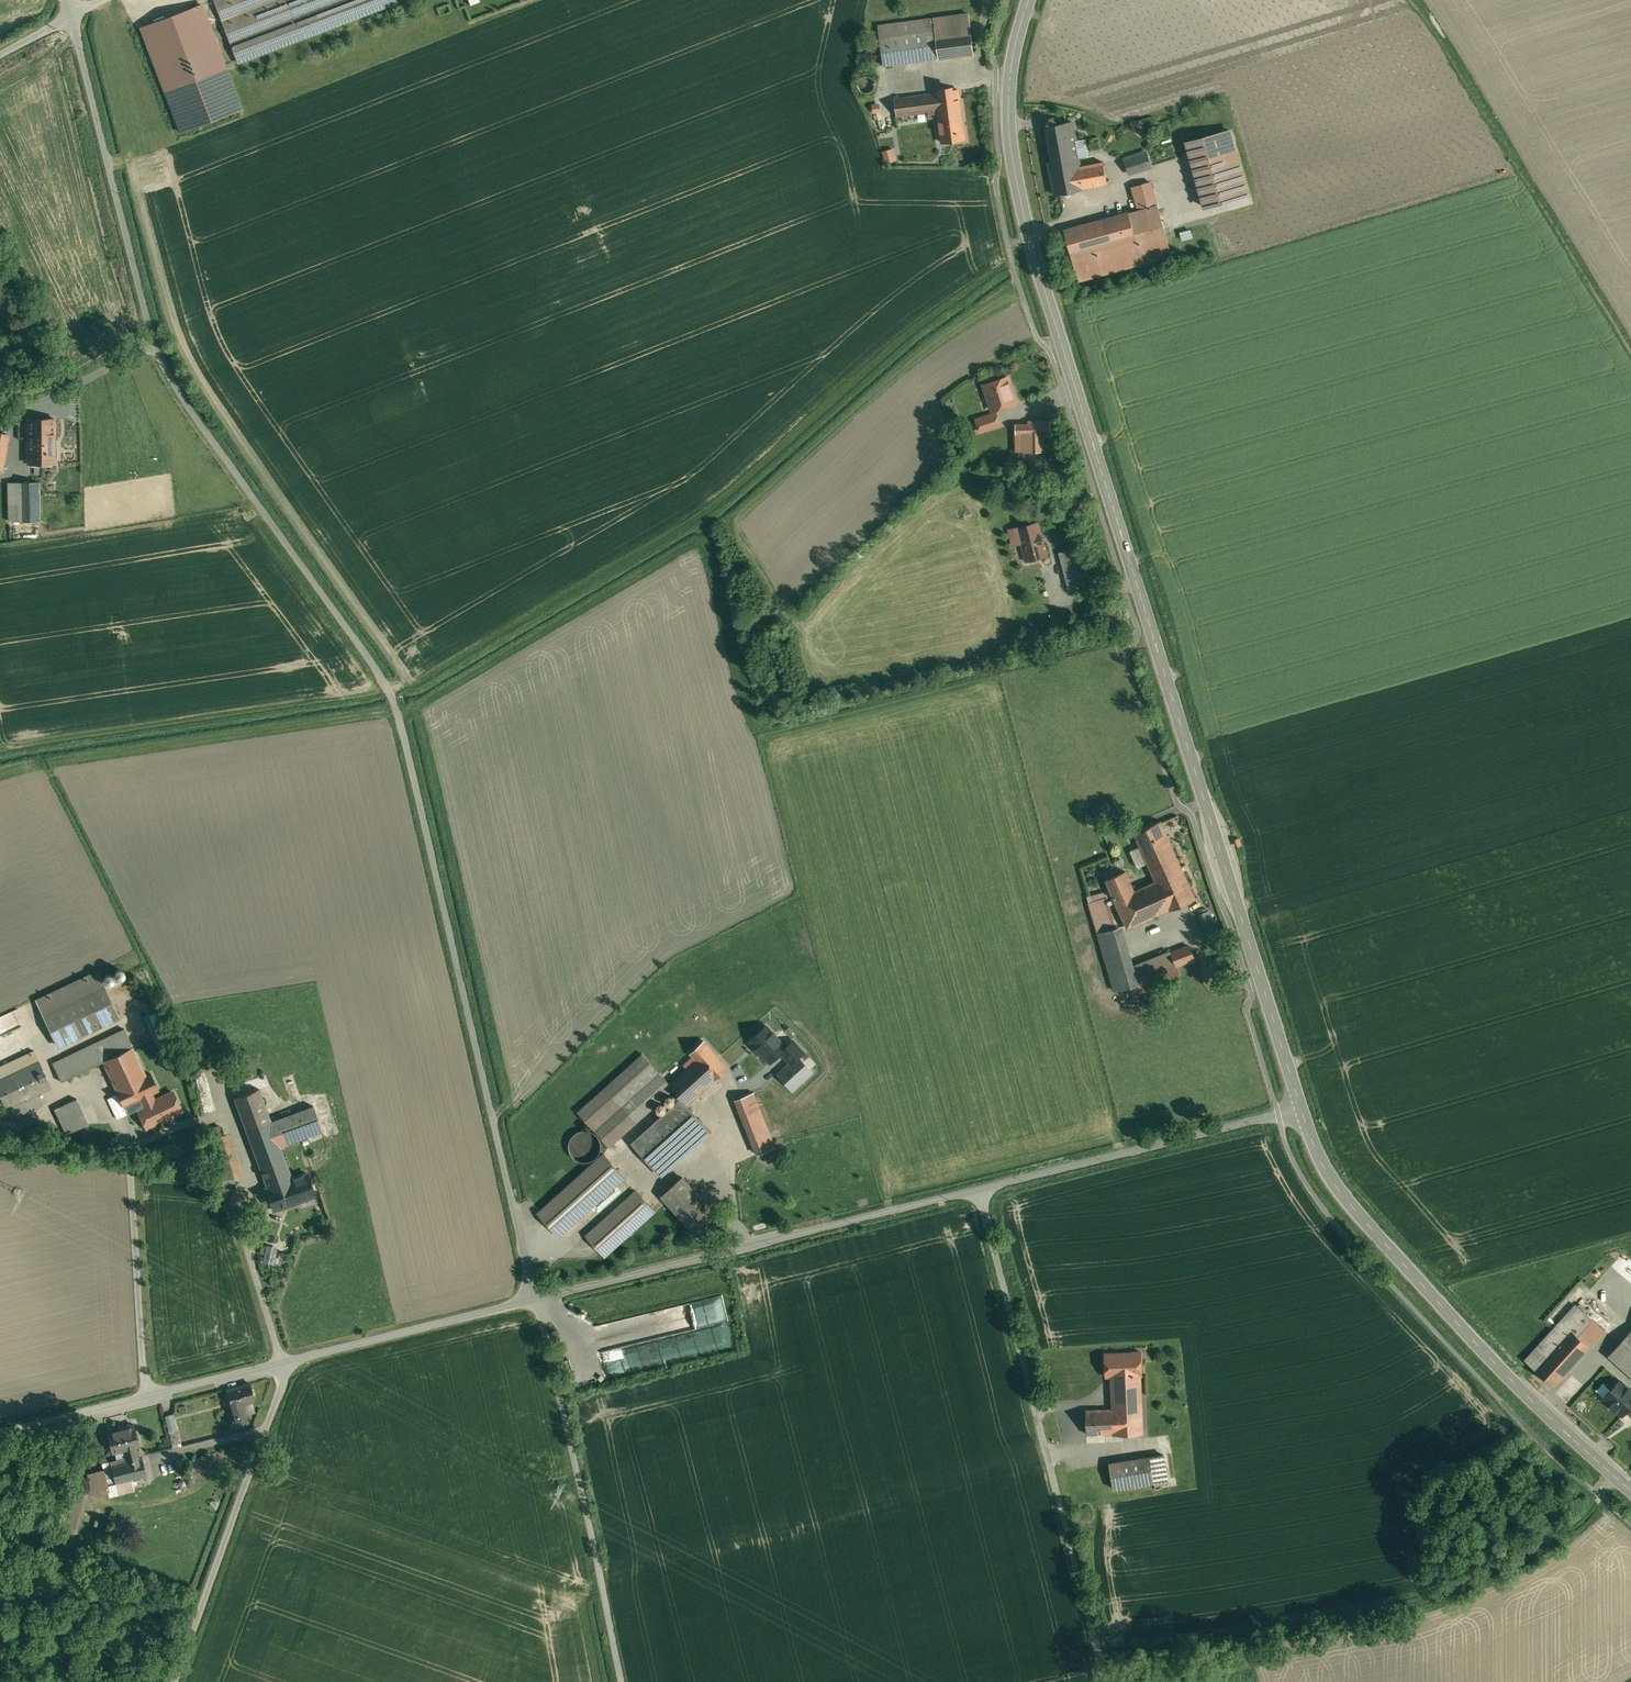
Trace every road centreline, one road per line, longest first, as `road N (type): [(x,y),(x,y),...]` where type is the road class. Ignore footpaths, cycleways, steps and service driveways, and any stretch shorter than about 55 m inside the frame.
road 1 (unclassified): [(536,1299),(391,697),(201,425),(154,344),(73,15)]
road 2 (secondary): [(1032,0),(1009,85),(1012,149),(1035,256),(1302,1109)]
road 3 (secondary): [(1302,1109),(1328,1170),(1361,1216),(1515,1384),(1630,1490)]
road 4 (unclassified): [(981,1192),(1103,1661),(1100,1681)]
road 5 (unclassified): [(536,1299),(981,1192)]
road 6 (unclassified): [(626,1681),(536,1299)]
road 7 (unclassified): [(286,1365),(173,1681)]
road 8 (unclassified): [(981,1192),(1302,1109)]
road 9 (unclassified): [(0,1434),(286,1365)]
road 10 (unclassified): [(286,1365),(536,1299)]

